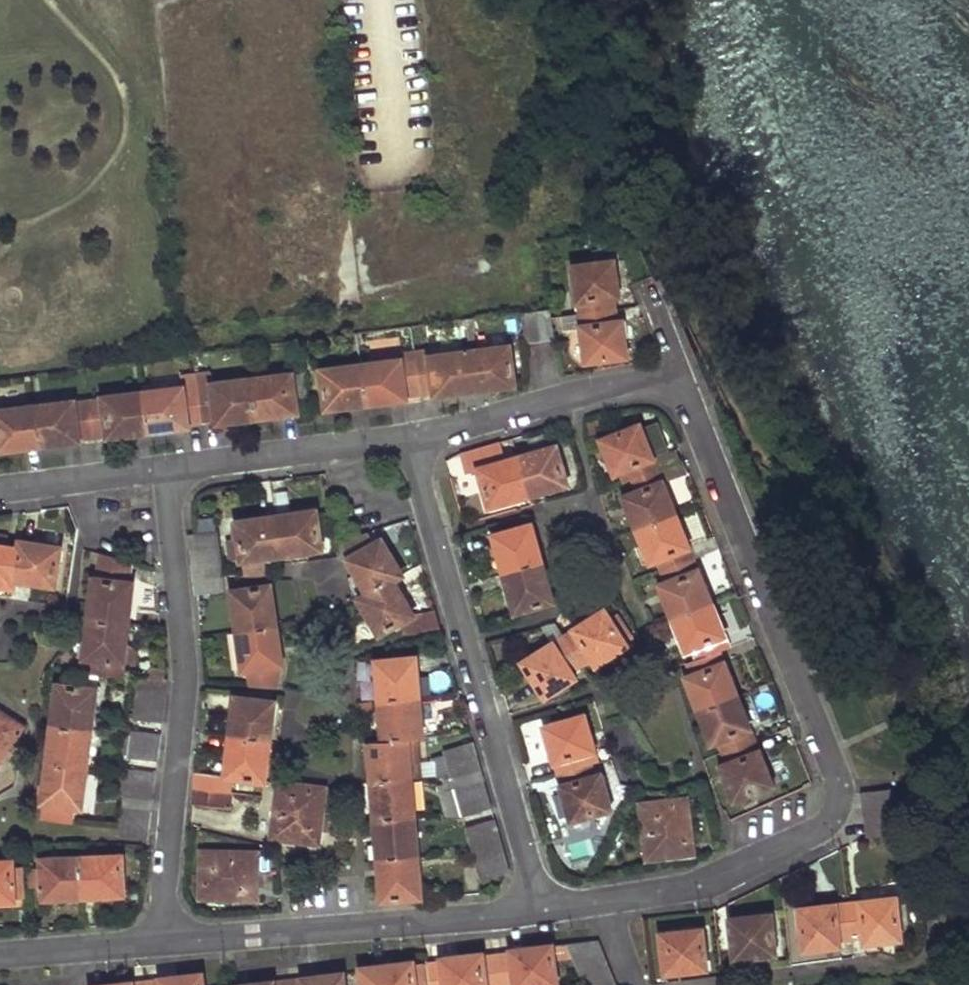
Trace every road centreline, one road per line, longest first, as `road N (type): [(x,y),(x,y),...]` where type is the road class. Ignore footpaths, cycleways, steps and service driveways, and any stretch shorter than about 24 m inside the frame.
road 1 (residential): [(535,906),(701,883),(829,823),(840,801),(680,381)]
road 2 (residential): [(535,906),(409,437)]
road 3 (residential): [(167,940),(186,651),(170,468)]
road 4 (residential): [(167,940),(369,927),(535,906)]
road 5 (residential): [(680,381),(569,396),(409,437)]
road 6 (residential): [(409,437),(170,468)]
road 7 (residential): [(170,468),(0,490)]
road 8 (residential): [(0,949),(167,940)]

